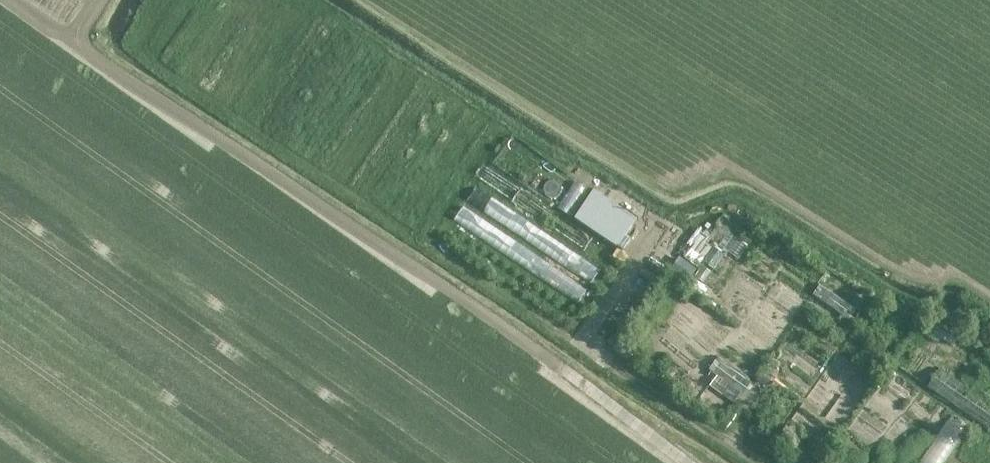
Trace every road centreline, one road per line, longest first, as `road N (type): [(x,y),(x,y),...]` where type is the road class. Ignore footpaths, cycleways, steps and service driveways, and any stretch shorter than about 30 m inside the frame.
road 1 (track): [(20,0),(540,350),(554,361),(531,389),(626,462)]
road 2 (track): [(376,0),(666,185),(739,174),(917,280),(962,277),(989,295)]

